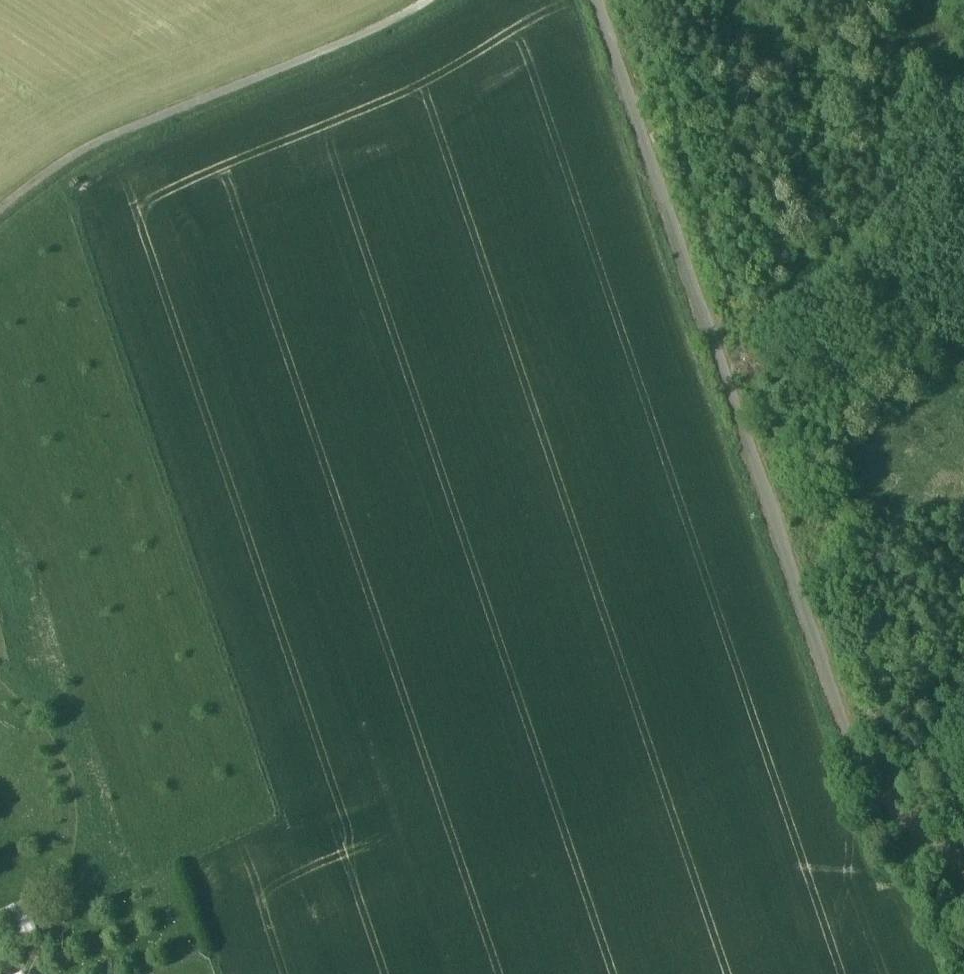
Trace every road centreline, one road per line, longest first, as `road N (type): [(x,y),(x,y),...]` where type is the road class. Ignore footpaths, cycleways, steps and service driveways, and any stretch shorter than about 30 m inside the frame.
road 1 (track): [(963,870),(908,839),(870,778),(595,0)]
road 2 (track): [(426,0),(129,128),(64,162),(0,212)]

